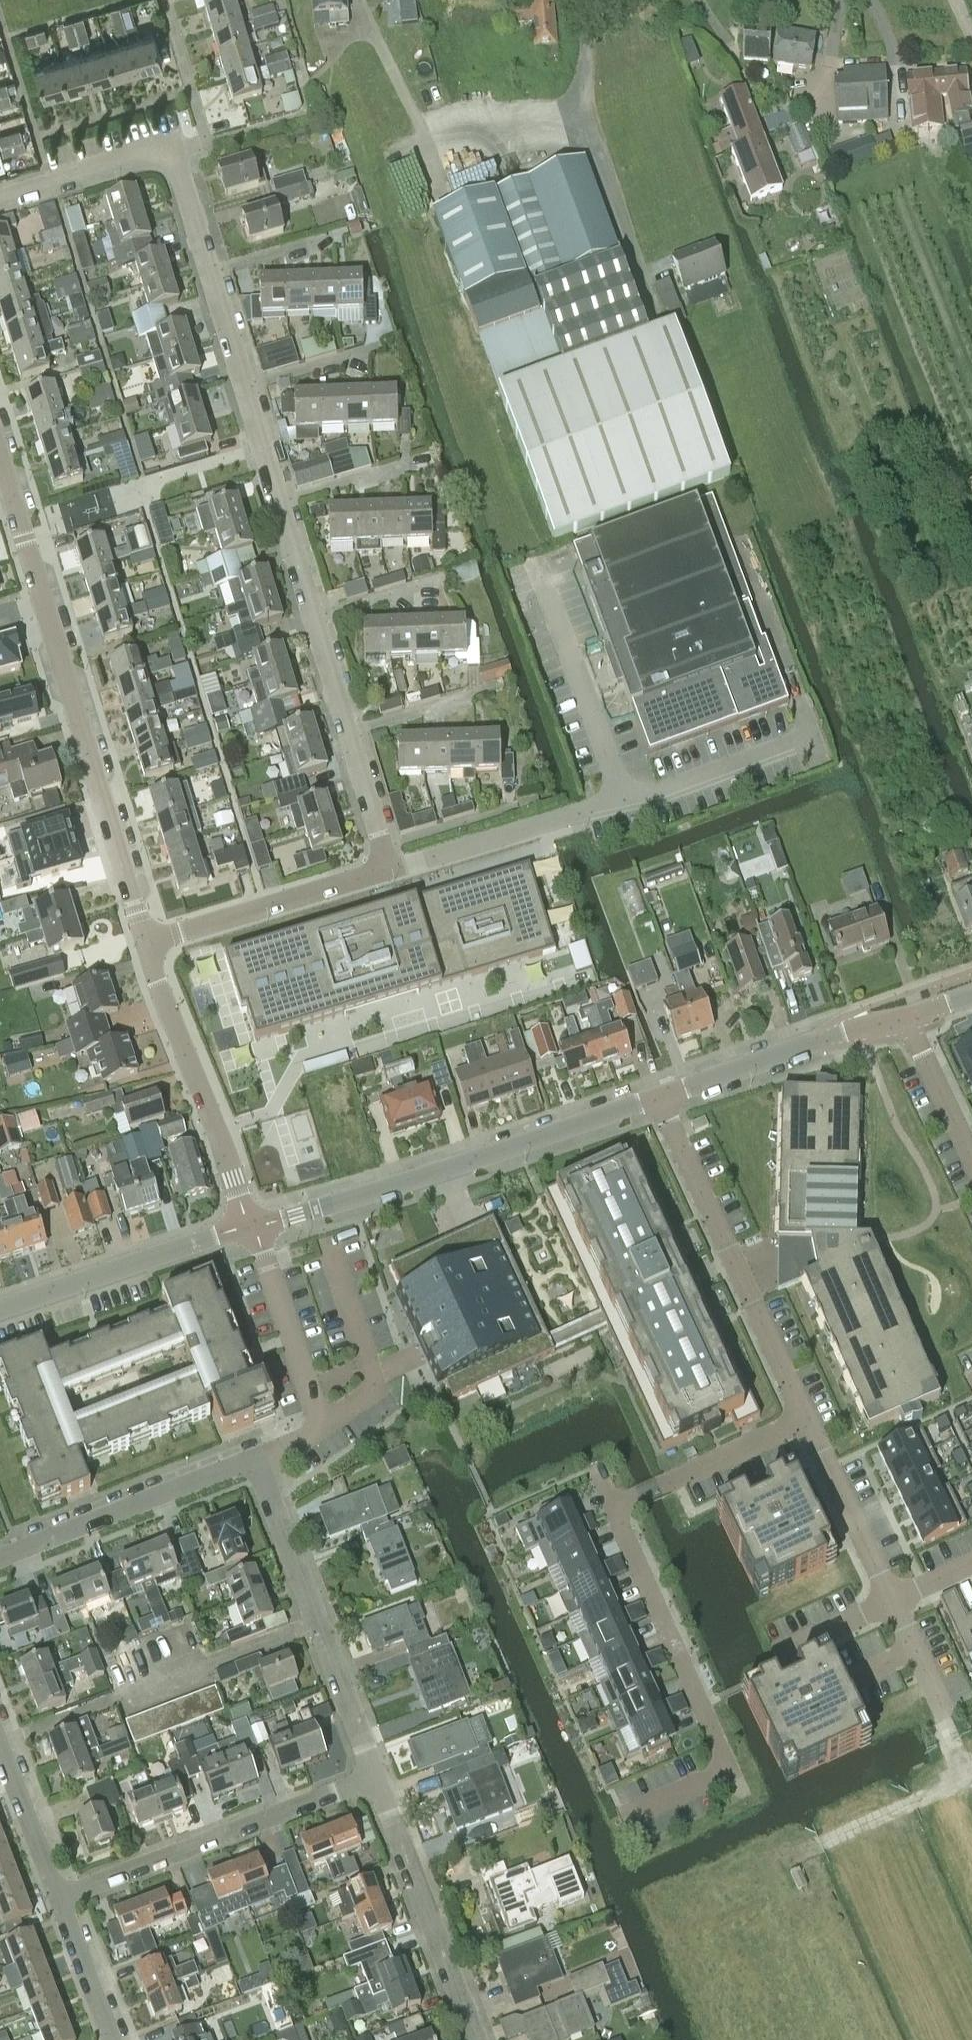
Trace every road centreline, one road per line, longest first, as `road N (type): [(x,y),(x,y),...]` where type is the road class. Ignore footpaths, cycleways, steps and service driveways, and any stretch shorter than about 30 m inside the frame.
road 1 (residential): [(388,872),(171,146)]
road 2 (residential): [(18,496),(149,945)]
road 3 (residential): [(251,1227),(659,1097)]
road 4 (residential): [(659,1097),(804,1419)]
road 5 (residential): [(57,1898),(376,1777)]
road 6 (residential): [(376,1777),(257,1460)]
road 7 (residential): [(149,945),(251,1227)]
road 8 (residential): [(612,1506),(727,1769)]
road 9 (residential): [(479,2039),(376,1777)]
road 10 (residential): [(257,1460),(317,1425),(251,1227)]
road 11 (residential): [(0,1560),(257,1460)]
road 12 (residential): [(0,1310),(251,1227)]
road 13 (residential): [(149,945),(388,872)]
road 14 (residential): [(804,1419),(612,1506)]
road 15 (residential): [(804,1419),(891,1602)]
road 16 (residential): [(388,872),(581,813)]
road 17 (track): [(800,1858),(971,1779)]
road 18 (residential): [(171,146),(0,198)]
road 19 (residential): [(171,146),(205,136),(167,0)]
road 20 (residential): [(57,1898),(0,1751)]
road 21 (residential): [(906,1018),(971,1155)]
road 22 (residential): [(111,2039),(57,1898)]
road 23 (residential): [(659,1097),(798,1047)]
road 24 (residential): [(779,1654),(891,1602)]

